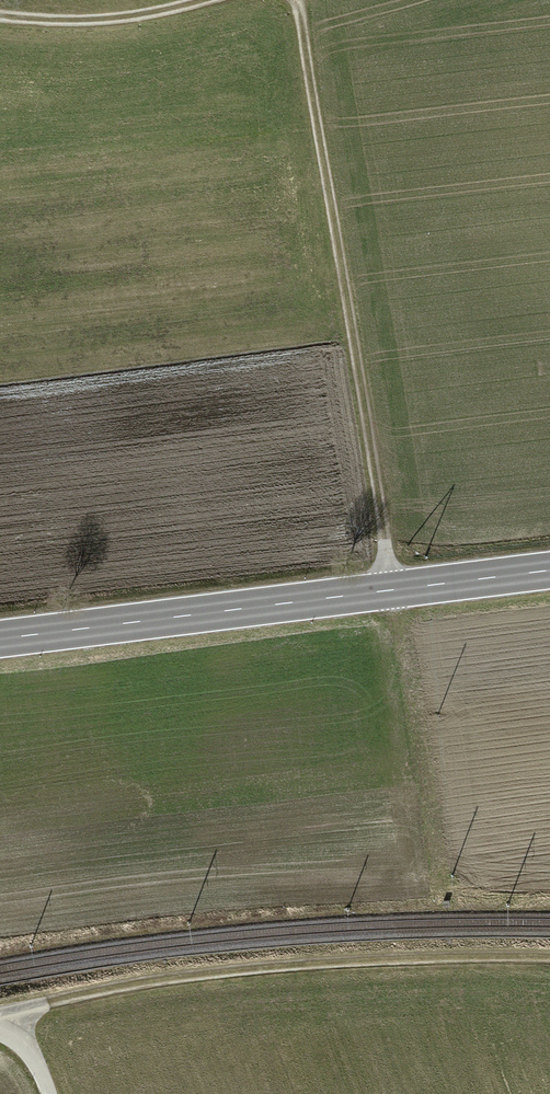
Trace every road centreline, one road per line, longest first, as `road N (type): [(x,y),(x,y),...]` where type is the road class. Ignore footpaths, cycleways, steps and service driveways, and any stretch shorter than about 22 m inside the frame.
road 1 (track): [(298,0),(432,835)]
road 2 (secondary): [(549,574),(0,643)]
road 3 (track): [(9,1011),(133,981),(426,961),(549,966)]
road 4 (track): [(0,17),(92,24),(230,0)]

